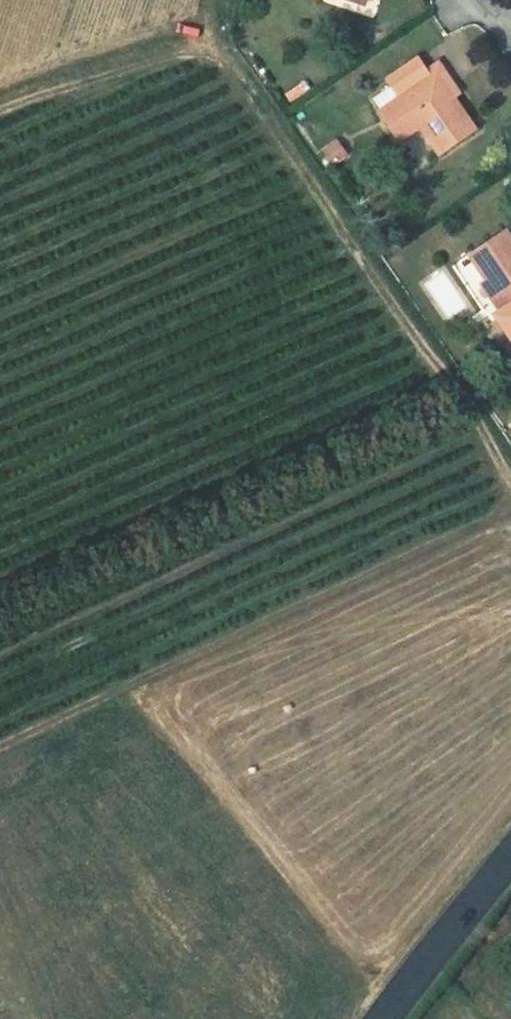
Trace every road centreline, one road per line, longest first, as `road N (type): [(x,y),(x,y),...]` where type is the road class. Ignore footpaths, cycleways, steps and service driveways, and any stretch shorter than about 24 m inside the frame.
road 1 (primary): [(379,1018),(510,852)]

